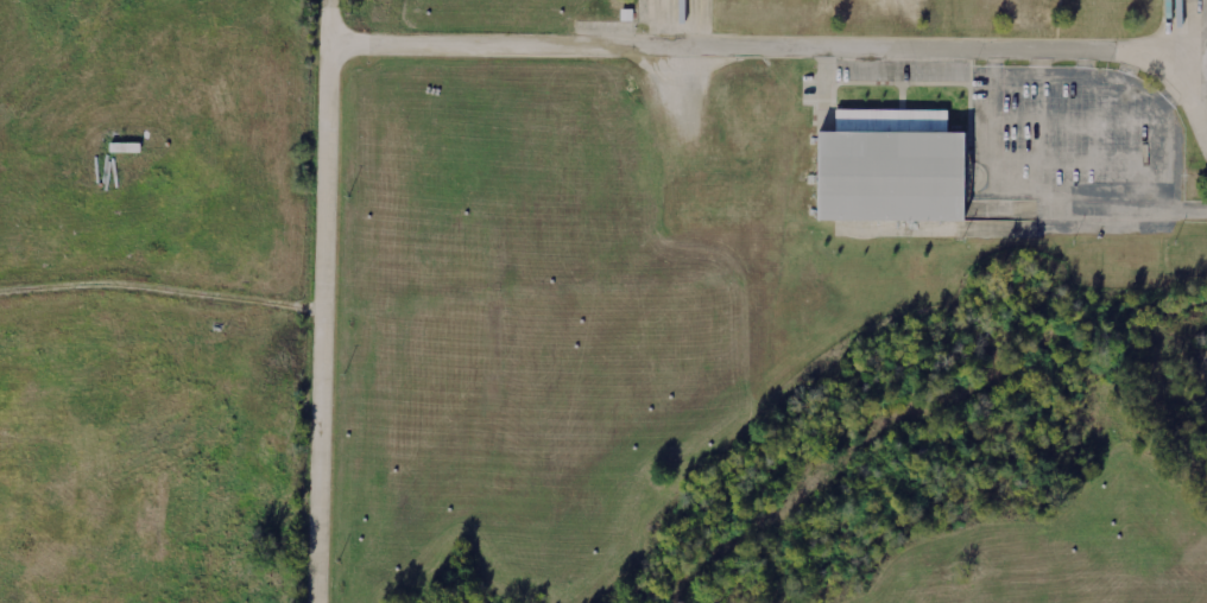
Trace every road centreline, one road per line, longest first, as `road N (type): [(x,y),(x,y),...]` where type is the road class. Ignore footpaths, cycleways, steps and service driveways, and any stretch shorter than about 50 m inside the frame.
road 1 (tertiary): [(314,602),(329,0)]

